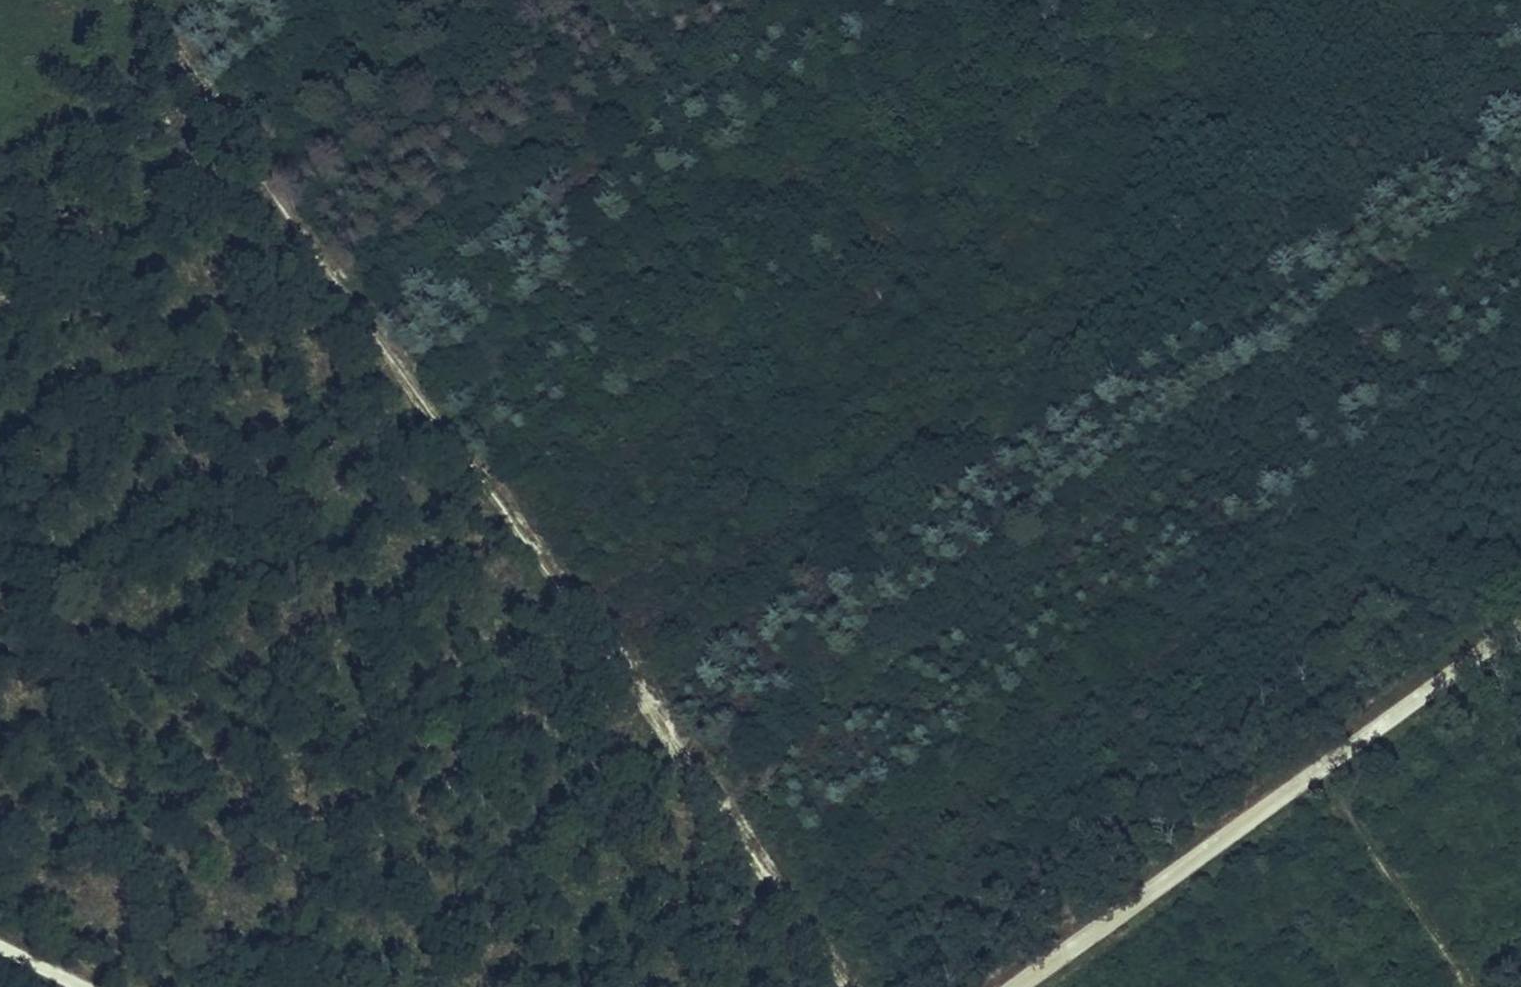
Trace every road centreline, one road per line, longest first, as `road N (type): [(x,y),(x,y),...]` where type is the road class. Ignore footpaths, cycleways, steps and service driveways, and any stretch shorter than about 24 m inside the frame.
road 1 (track): [(1520,623),(1015,986)]

